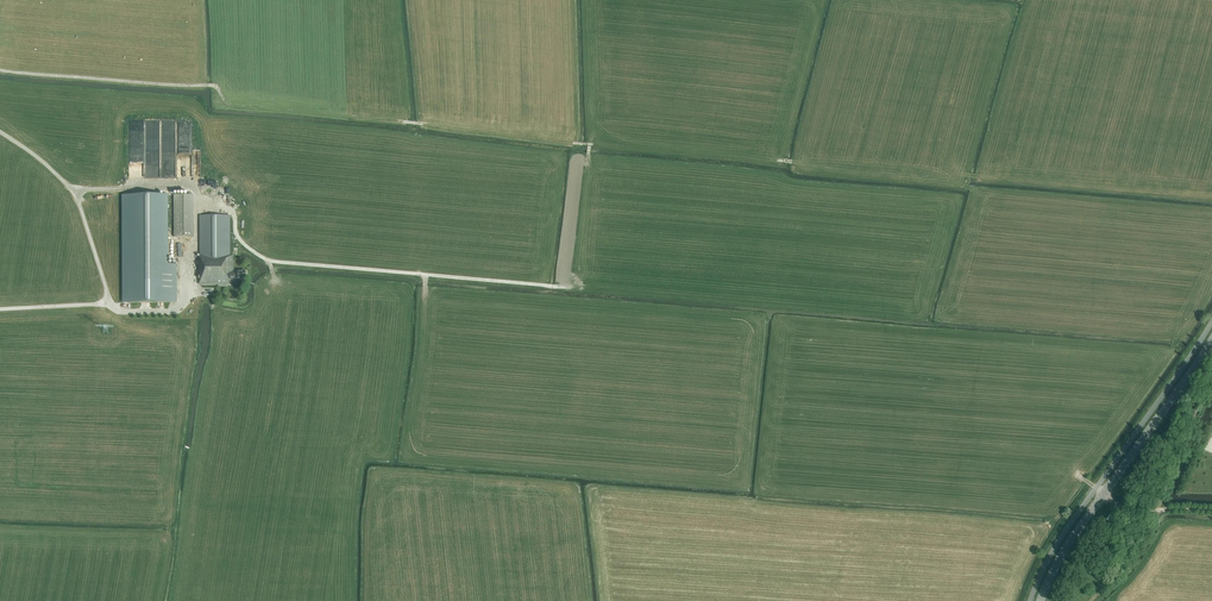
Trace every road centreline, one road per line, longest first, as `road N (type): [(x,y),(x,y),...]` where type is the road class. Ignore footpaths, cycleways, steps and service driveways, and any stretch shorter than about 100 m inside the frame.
road 1 (track): [(196,208),(233,211),(238,237),(269,260),(561,286)]
road 2 (secondary): [(1041,600),(1071,541),(1211,340)]
road 3 (track): [(0,70),(210,85),(223,99)]
road 4 (unclassified): [(120,312),(74,191),(0,132)]

